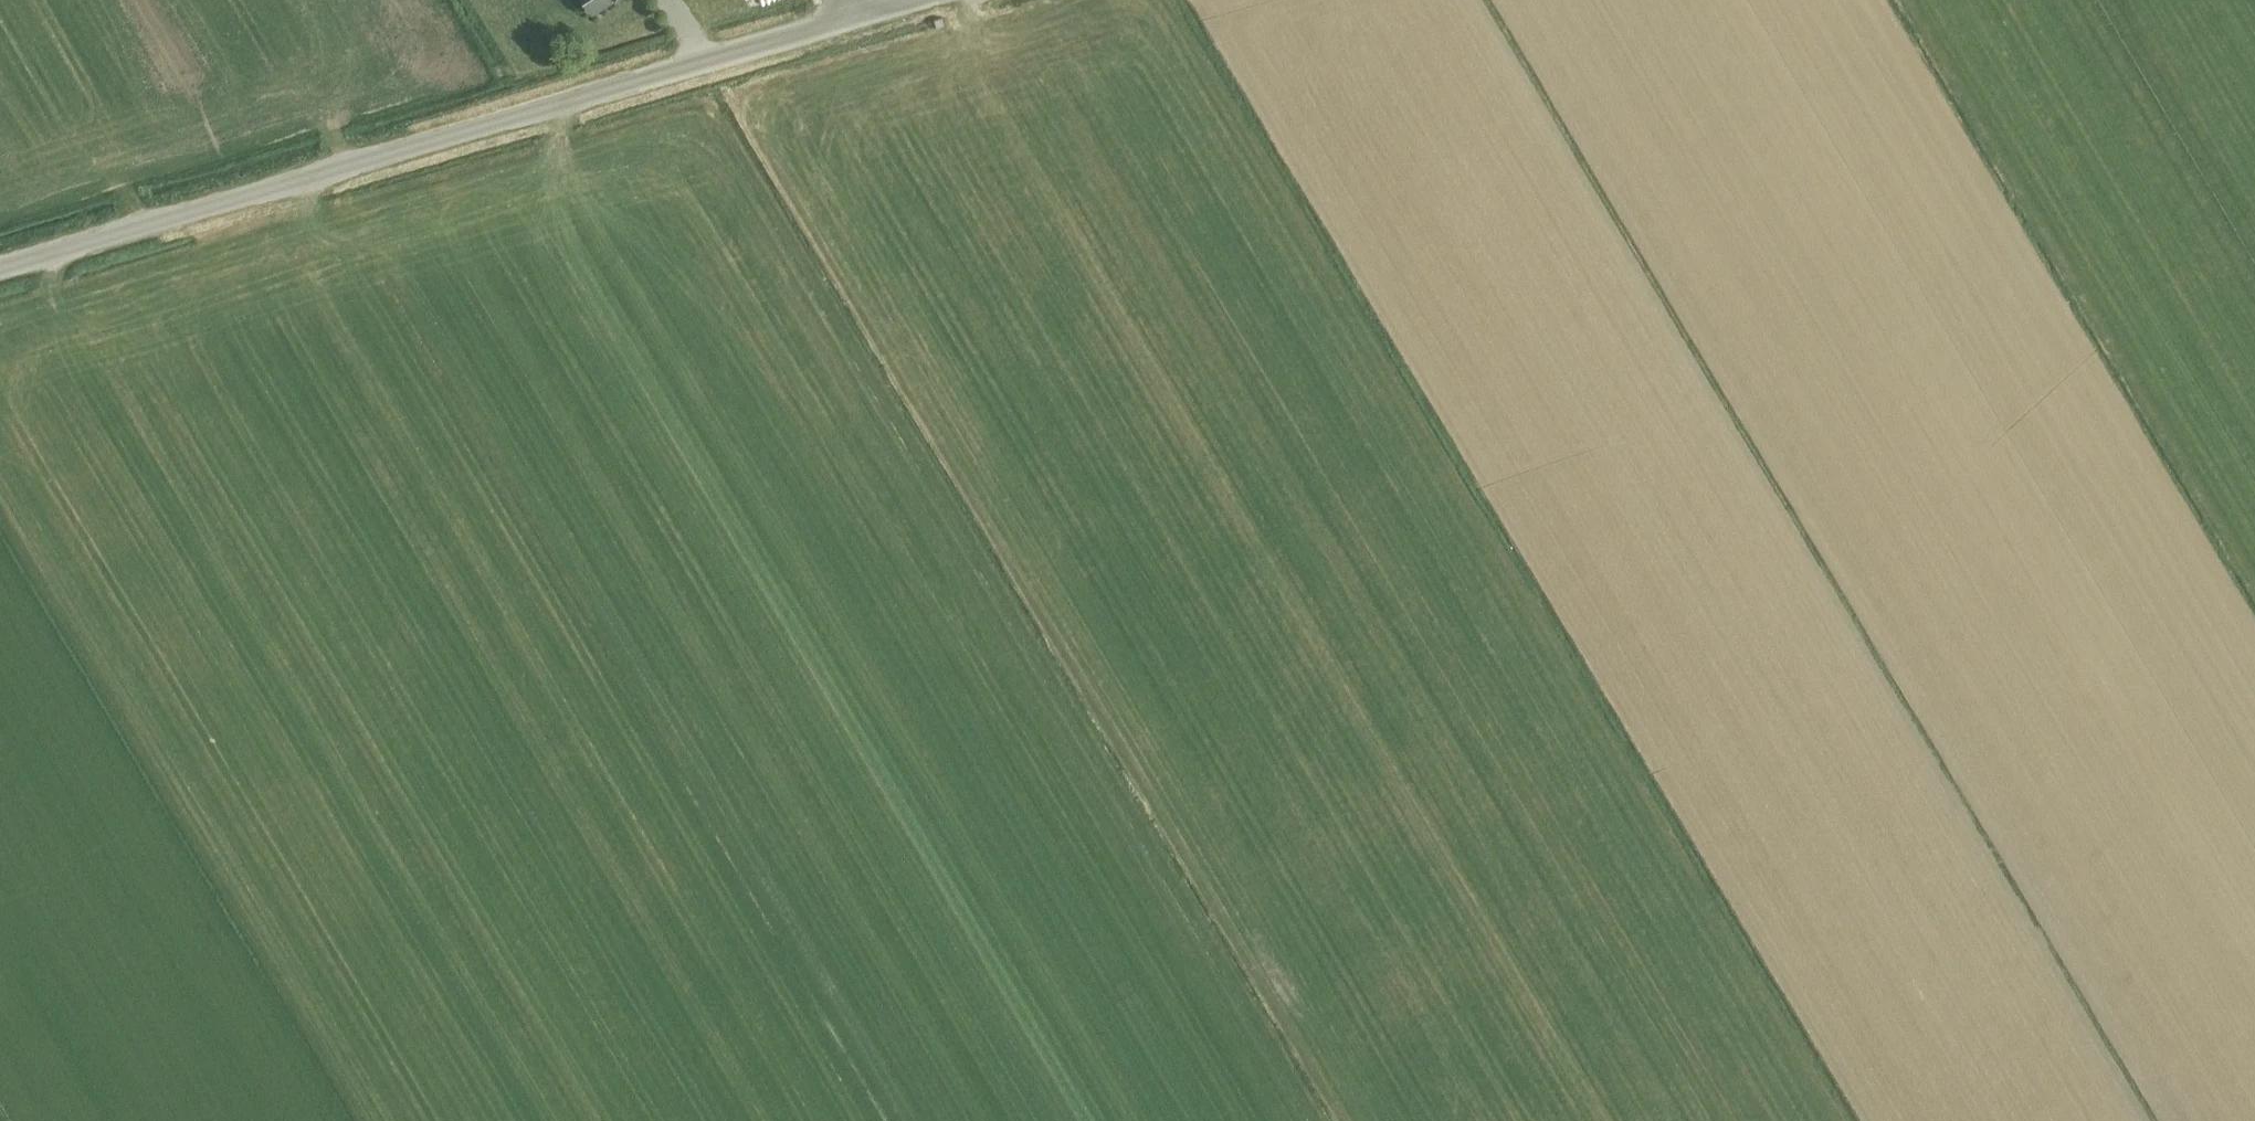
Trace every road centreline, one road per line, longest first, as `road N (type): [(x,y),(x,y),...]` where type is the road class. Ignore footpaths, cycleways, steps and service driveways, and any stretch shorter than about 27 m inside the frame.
road 1 (unclassified): [(0,266),(905,0)]

